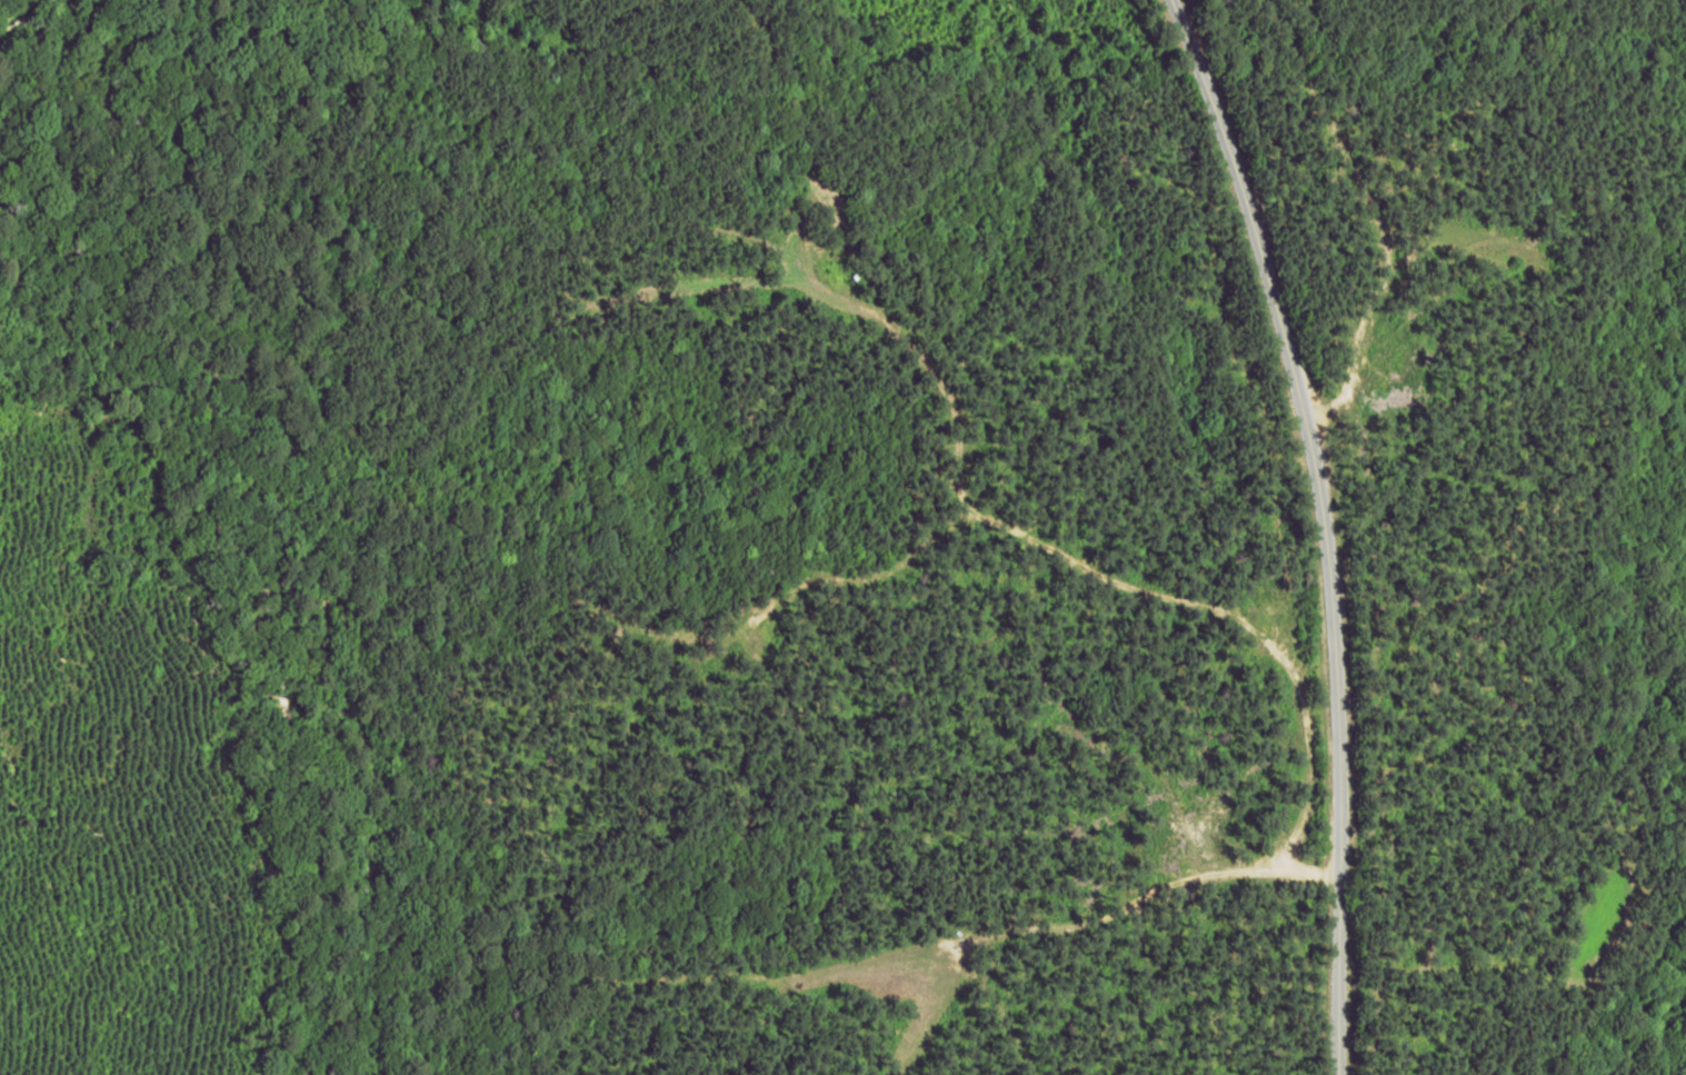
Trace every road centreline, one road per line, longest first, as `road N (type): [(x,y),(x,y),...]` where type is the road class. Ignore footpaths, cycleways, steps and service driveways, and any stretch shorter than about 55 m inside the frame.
road 1 (tertiary): [(1297,1074),(1278,520),(1126,0)]

